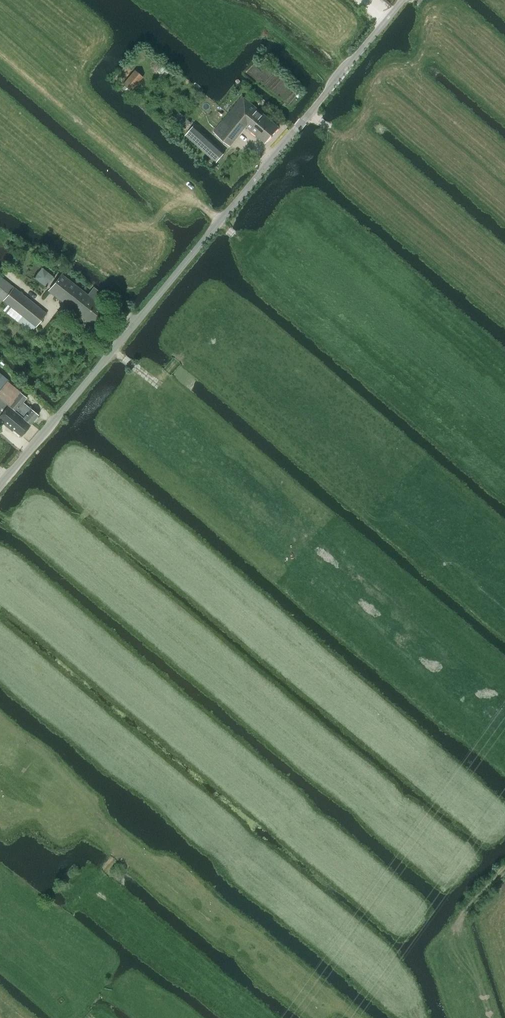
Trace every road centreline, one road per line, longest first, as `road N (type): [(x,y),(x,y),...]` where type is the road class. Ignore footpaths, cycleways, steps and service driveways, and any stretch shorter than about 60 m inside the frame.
road 1 (unclassified): [(402,0),(0,487)]

